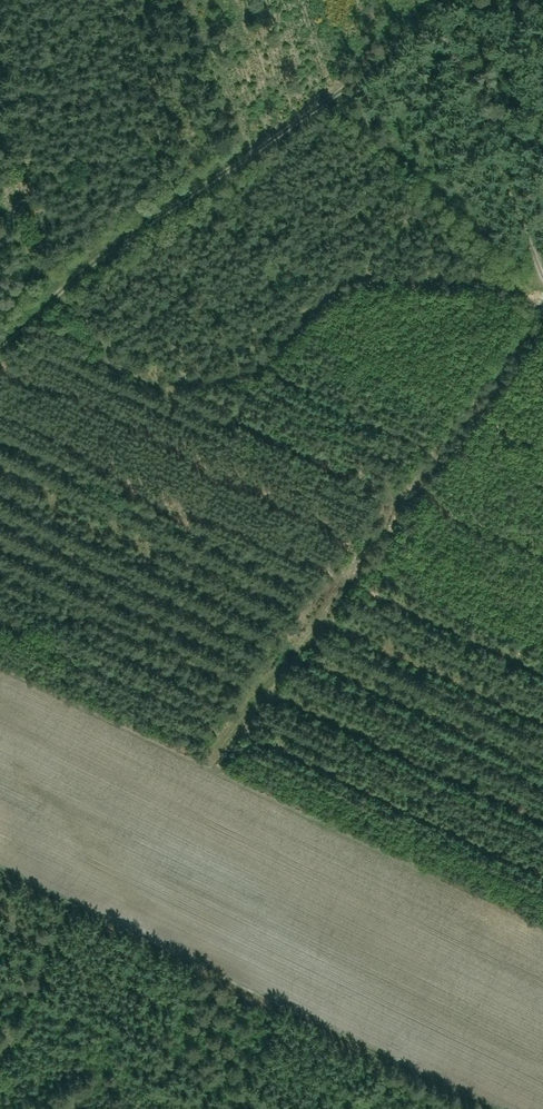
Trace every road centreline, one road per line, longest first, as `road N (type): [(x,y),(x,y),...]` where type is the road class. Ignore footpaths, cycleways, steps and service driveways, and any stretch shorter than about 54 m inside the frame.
road 1 (track): [(0,343),(215,174),(340,92),(440,8)]
road 2 (track): [(0,878),(481,1108)]
road 3 (track): [(440,8),(542,265)]
road 4 (track): [(60,907),(0,1051)]

